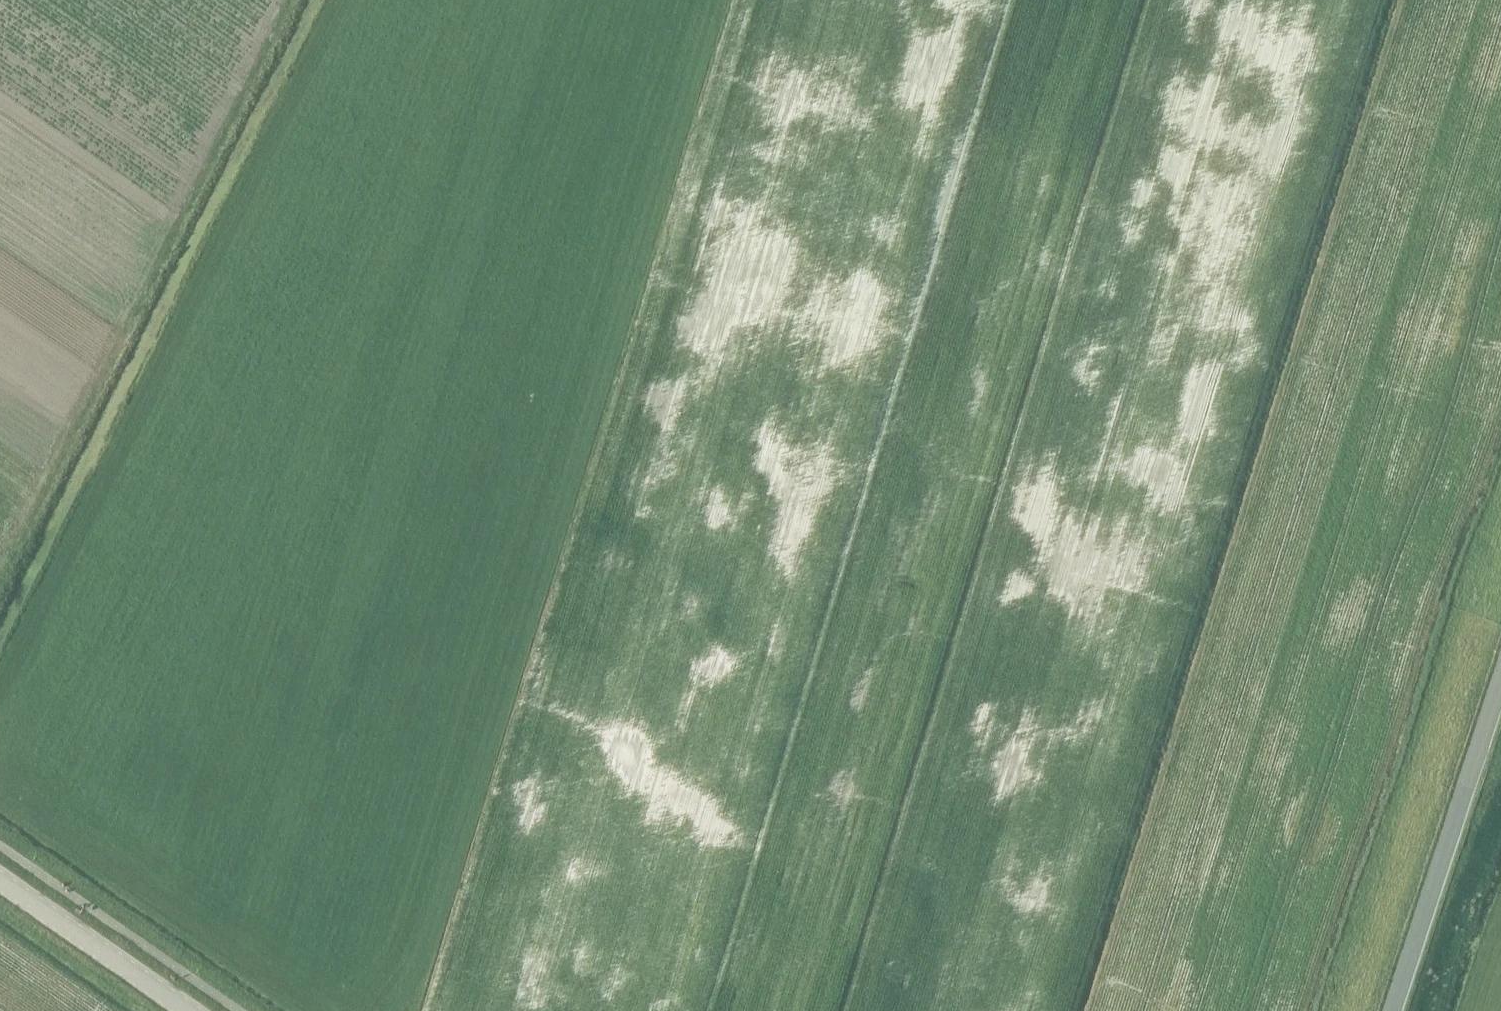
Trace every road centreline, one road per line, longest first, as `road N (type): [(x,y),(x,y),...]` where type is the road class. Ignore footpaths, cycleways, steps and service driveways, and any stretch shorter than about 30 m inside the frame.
road 1 (unclassified): [(1391,1010),(1500,670)]
road 2 (tertiary): [(184,1010),(0,884)]

